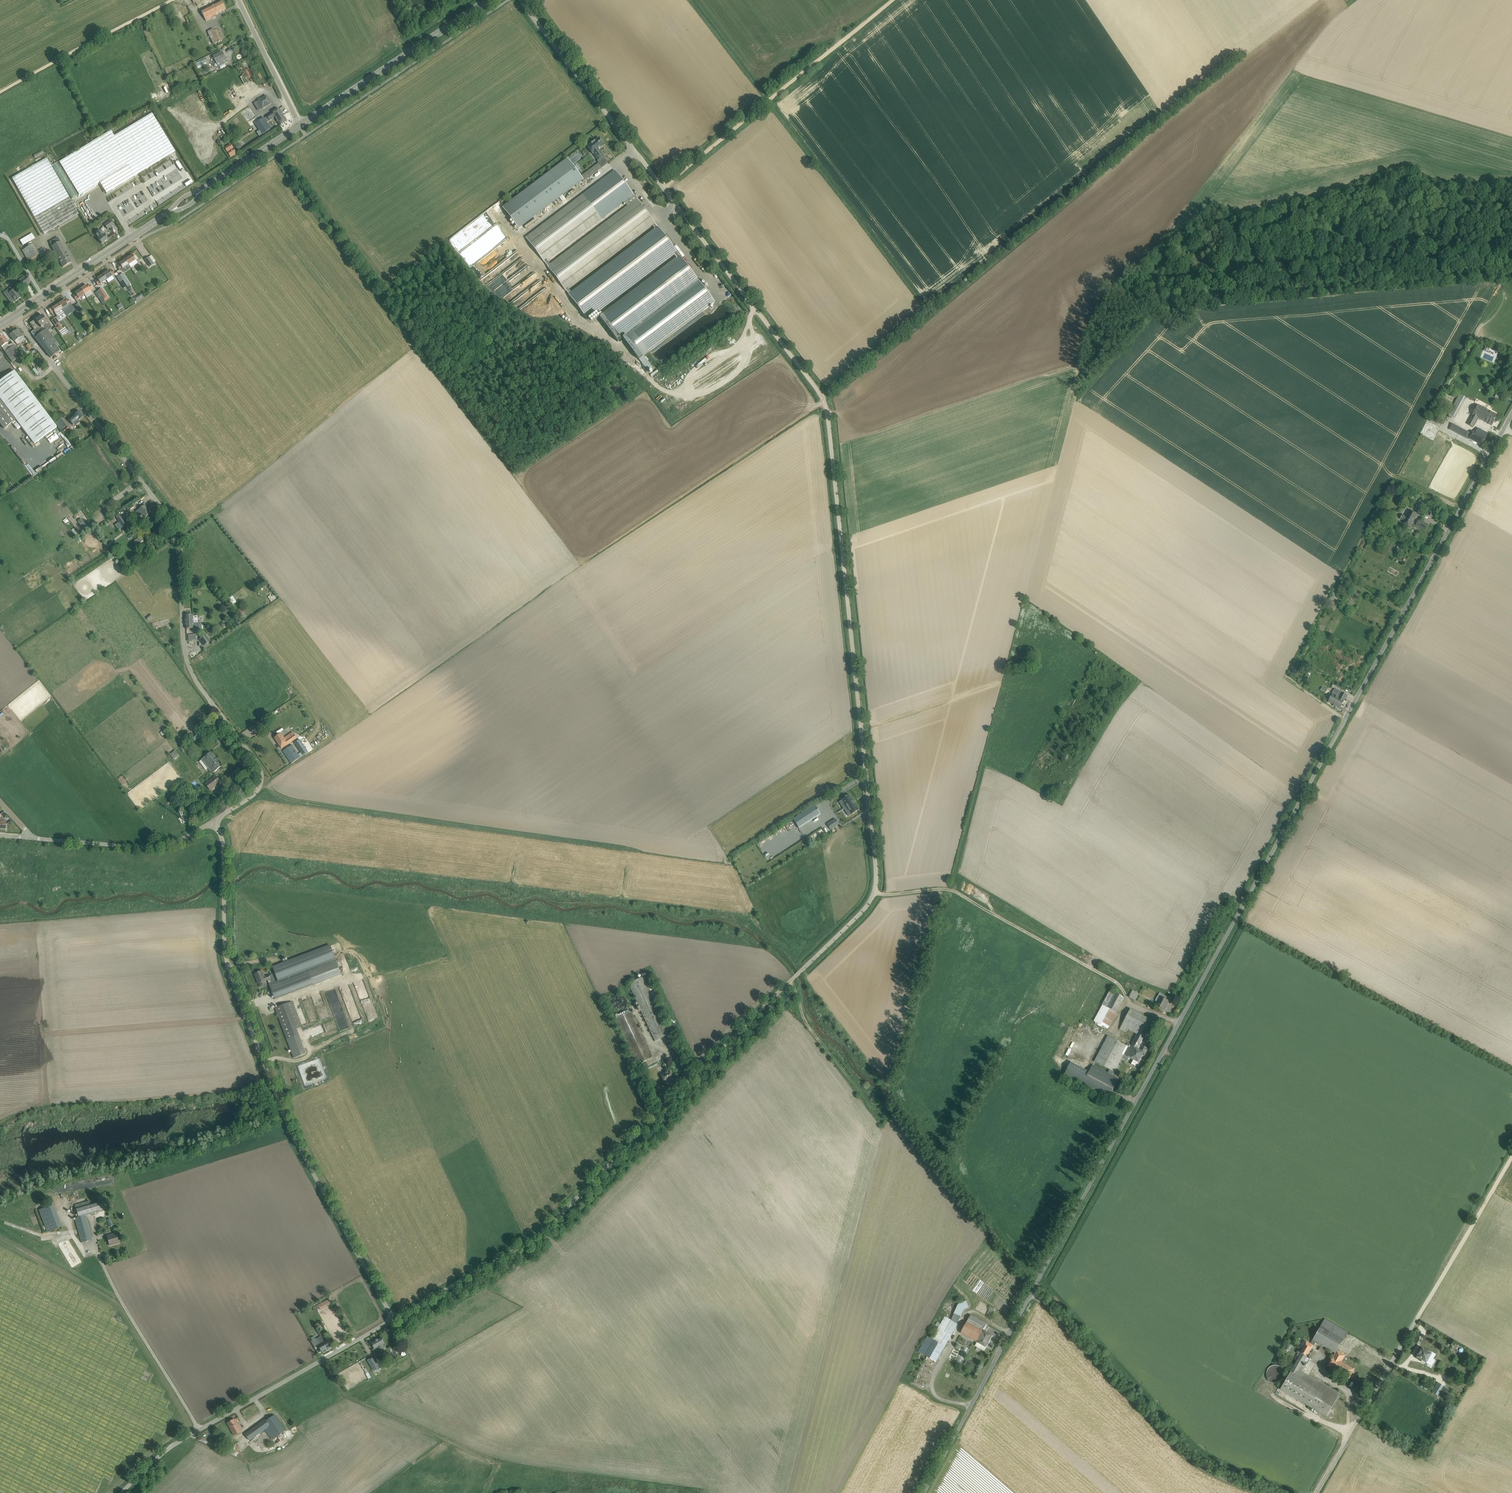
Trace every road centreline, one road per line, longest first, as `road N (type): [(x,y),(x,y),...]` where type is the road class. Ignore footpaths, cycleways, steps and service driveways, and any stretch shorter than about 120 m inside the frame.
road 1 (unclassified): [(395,1317),(545,1226),(877,893),(825,400),(520,0)]
road 2 (unclassified): [(1511,413),(1033,1291)]
road 3 (unclassified): [(215,820),(258,789),(261,772),(191,668),(179,530),(13,316)]
road 4 (unclassified): [(395,1317),(296,1134),(232,977),(224,844),(215,820)]
road 5 (track): [(274,158),(583,560)]
road 6 (unclassified): [(1262,1492),(1194,1463),(1033,1291)]
road 7 (track): [(893,0),(664,186)]
road 8 (track): [(877,893),(955,891),(1116,982),(1129,1004)]
road 9 (track): [(481,1492),(492,1469),(487,1456),(345,1393),(320,1362)]
road 10 (unclassified): [(1033,1291),(923,1492)]
road 11 (secondary): [(301,124),(490,0)]
road 12 (unclassified): [(199,1429),(395,1317)]
road 13 (unclassified): [(1315,1492),(1420,1313)]
road 14 (unclassified): [(199,1429),(101,1260)]
road 15 (unclassified): [(215,820),(158,845),(33,838)]
road 16 (track): [(1420,1313),(1511,1156)]
road 17 (track): [(793,980),(804,1018),(879,1109),(884,1103),(873,1093)]
road 18 (secondary): [(42,297),(163,216)]
road 19 (unclassified): [(301,124),(240,0)]

